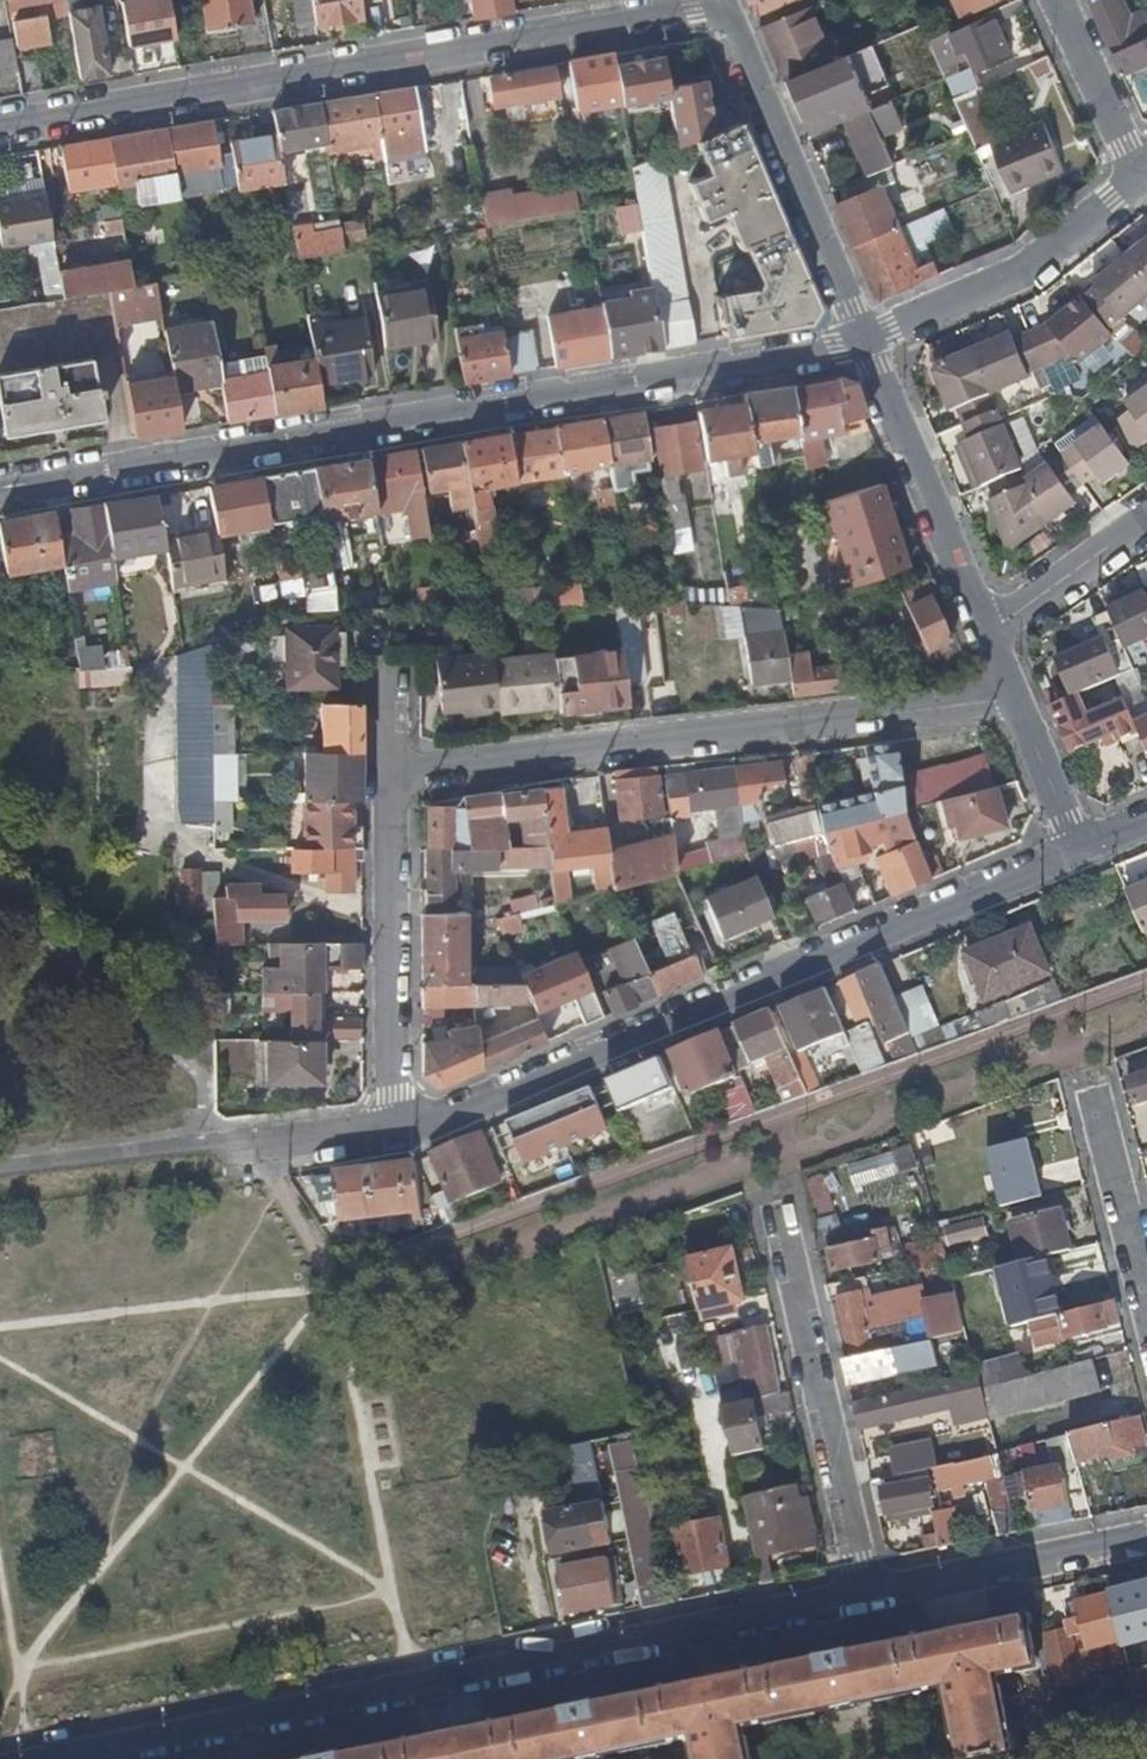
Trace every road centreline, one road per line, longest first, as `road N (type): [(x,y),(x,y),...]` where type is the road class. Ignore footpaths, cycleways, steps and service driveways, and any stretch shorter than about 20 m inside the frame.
road 1 (residential): [(391,766),(387,1136),(441,1124),(1079,857)]
road 2 (residential): [(0,486),(863,340)]
road 3 (residential): [(865,1597),(62,1758)]
road 4 (residential): [(0,126),(724,7)]
road 5 (residential): [(1014,702),(391,766)]
road 6 (residential): [(865,1597),(776,1205)]
road 7 (residential): [(724,7),(863,340)]
road 8 (residential): [(863,340),(990,638)]
road 9 (residential): [(863,340),(1041,265),(1131,175)]
road 10 (residential): [(1146,1540),(865,1597)]
road 11 (residential): [(1146,1292),(1098,1101)]
road 12 (residential): [(990,638),(1146,523)]
road 13 (residential): [(1052,0),(1131,175)]
road 14 (residential): [(1014,702),(1079,857)]

